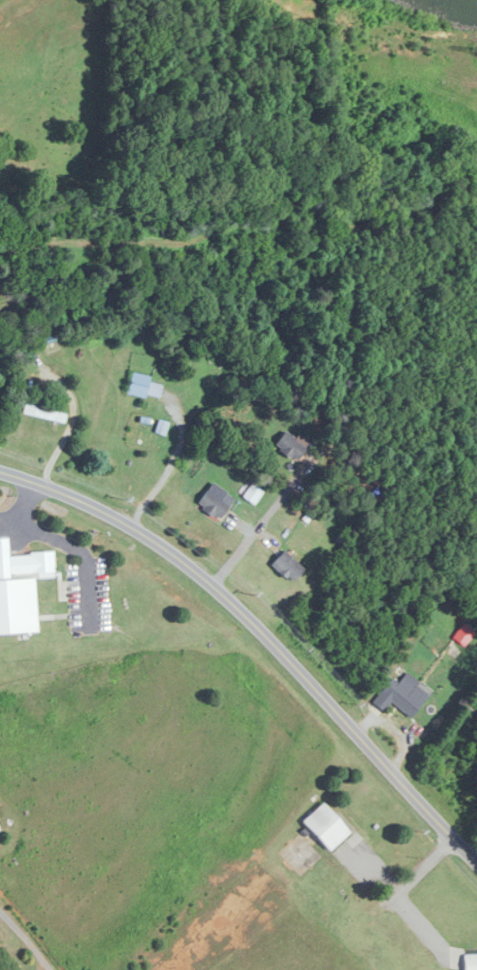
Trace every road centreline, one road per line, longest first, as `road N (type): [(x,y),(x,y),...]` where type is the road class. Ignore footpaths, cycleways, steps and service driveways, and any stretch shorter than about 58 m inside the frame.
road 1 (residential): [(476,869),(197,578),(105,515),(0,471)]

